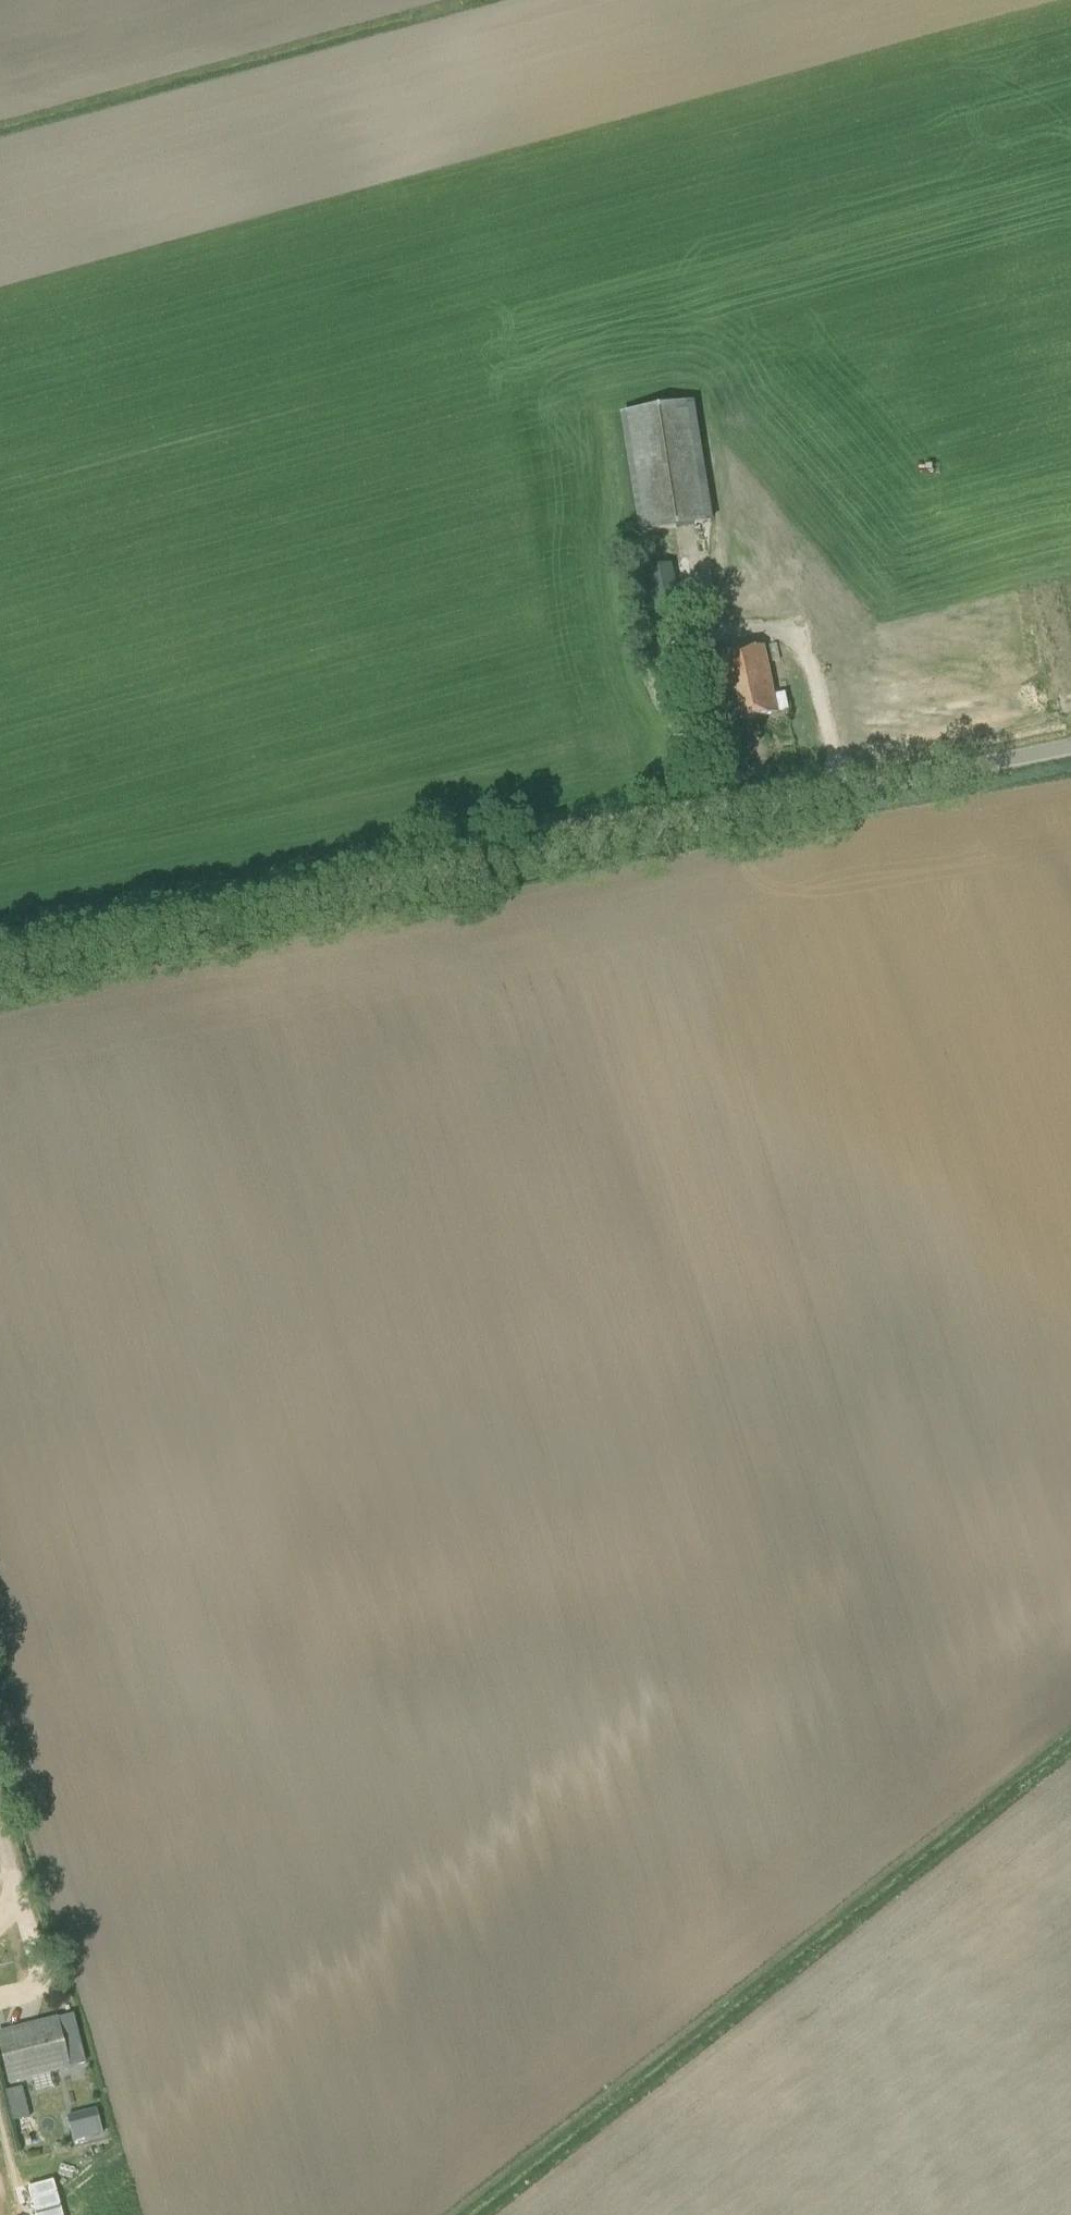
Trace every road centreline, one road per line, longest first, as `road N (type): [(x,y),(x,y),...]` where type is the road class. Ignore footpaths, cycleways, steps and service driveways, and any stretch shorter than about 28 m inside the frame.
road 1 (unclassified): [(0,962),(1070,746)]

